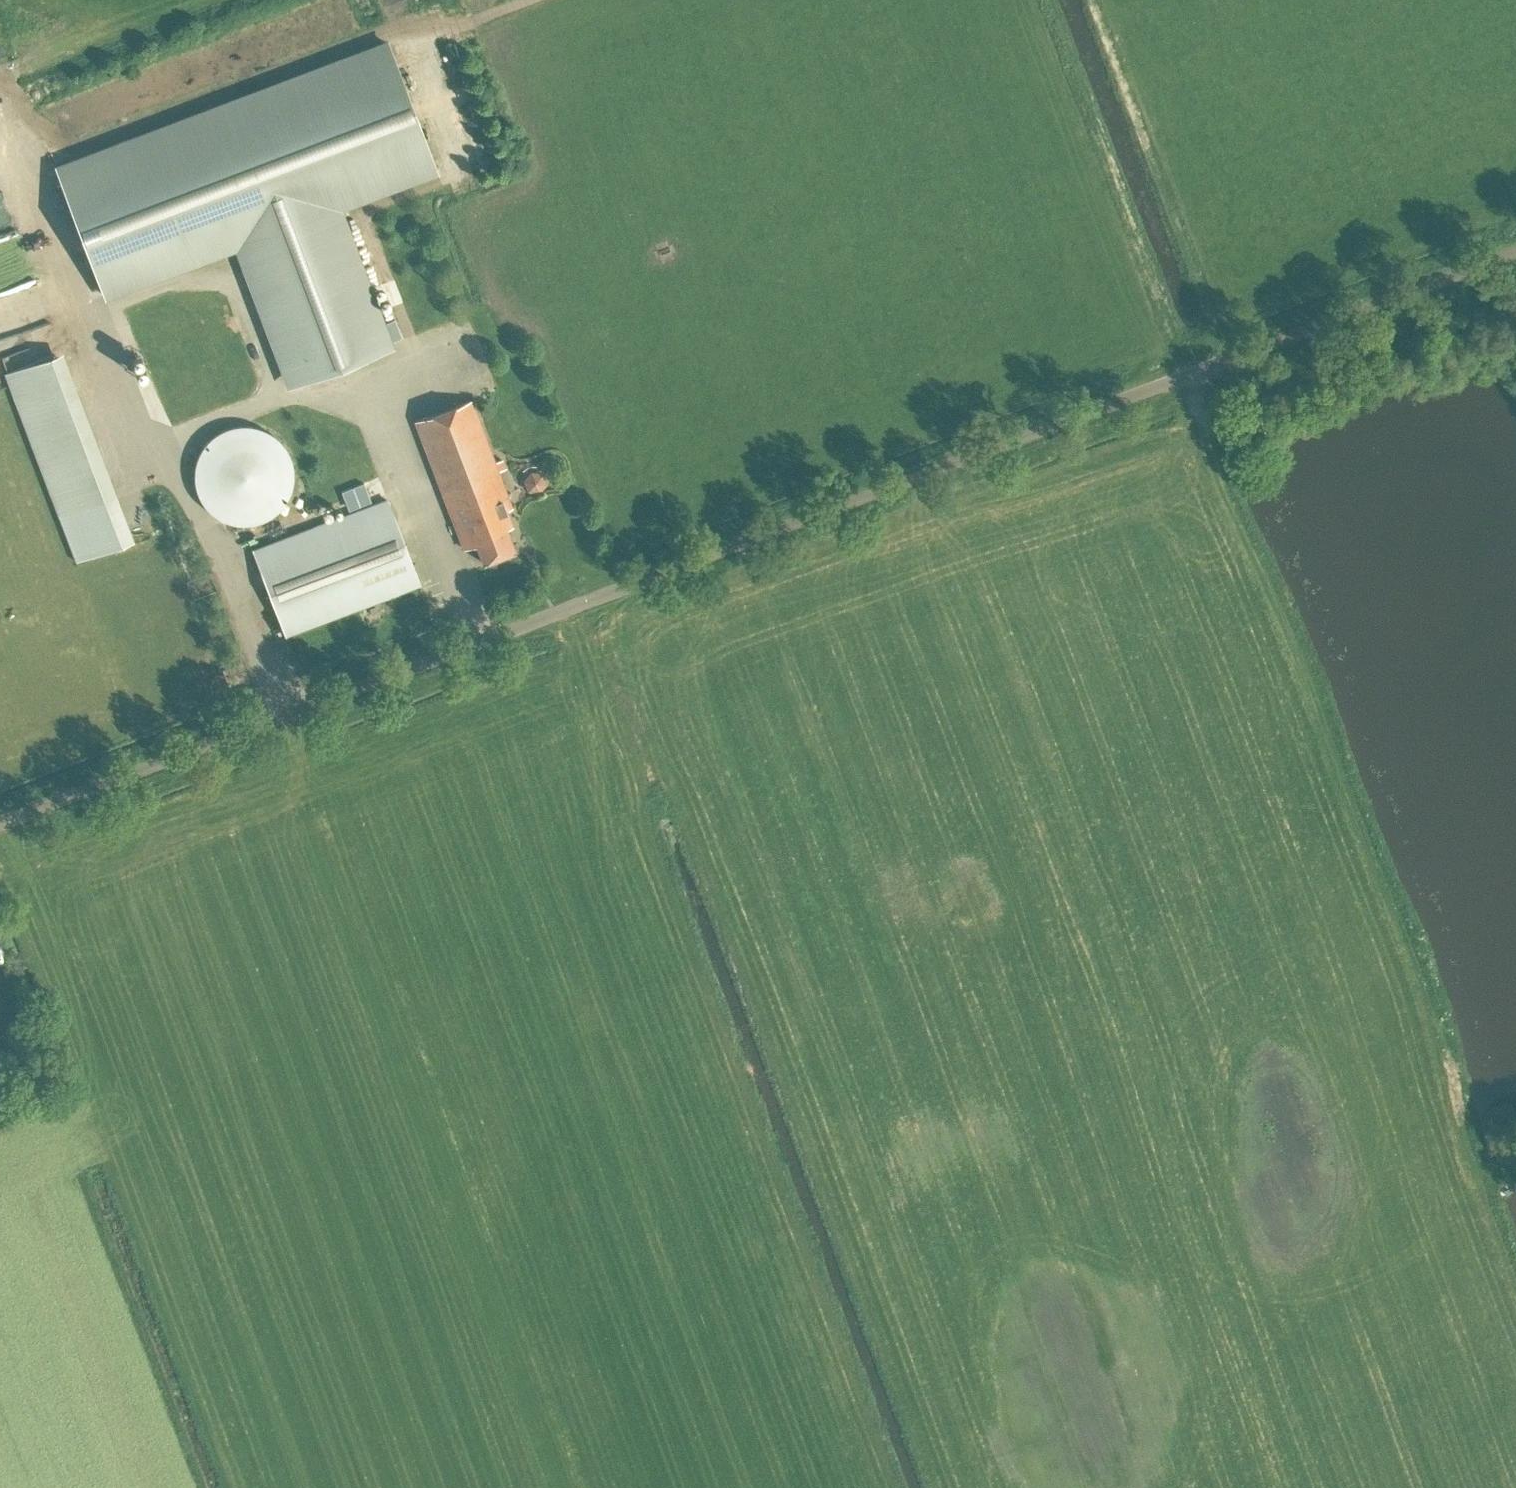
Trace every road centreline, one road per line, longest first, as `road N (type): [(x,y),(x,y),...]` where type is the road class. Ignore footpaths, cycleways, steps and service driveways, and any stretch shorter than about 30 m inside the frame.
road 1 (unclassified): [(0,822),(1515,253)]

